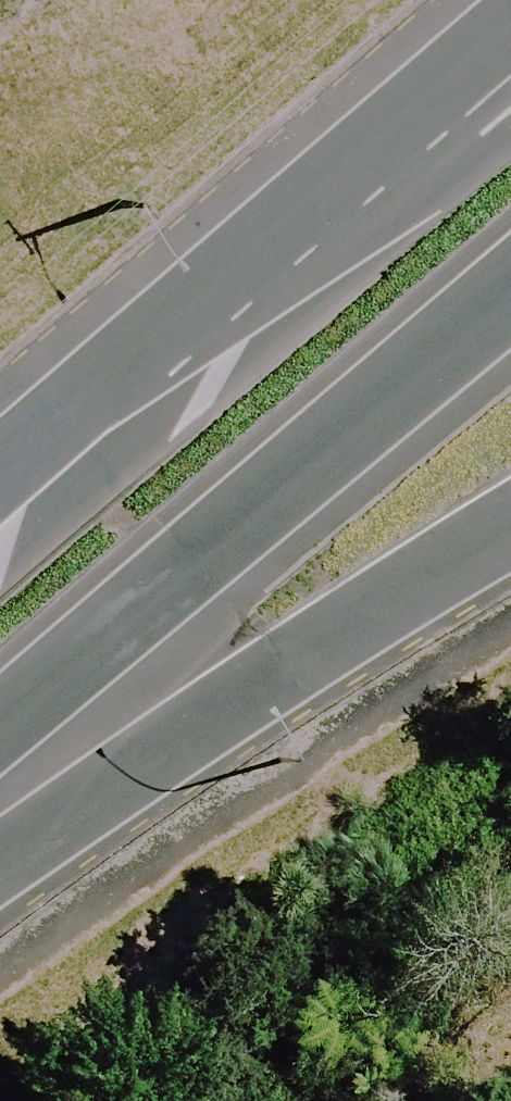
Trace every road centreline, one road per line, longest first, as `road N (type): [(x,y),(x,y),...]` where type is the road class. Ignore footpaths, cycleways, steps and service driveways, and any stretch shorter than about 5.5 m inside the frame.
road 1 (secondary): [(0,476),(510,29)]
road 2 (secondary): [(510,304),(0,739)]
road 3 (tertiary): [(510,541),(0,800)]

